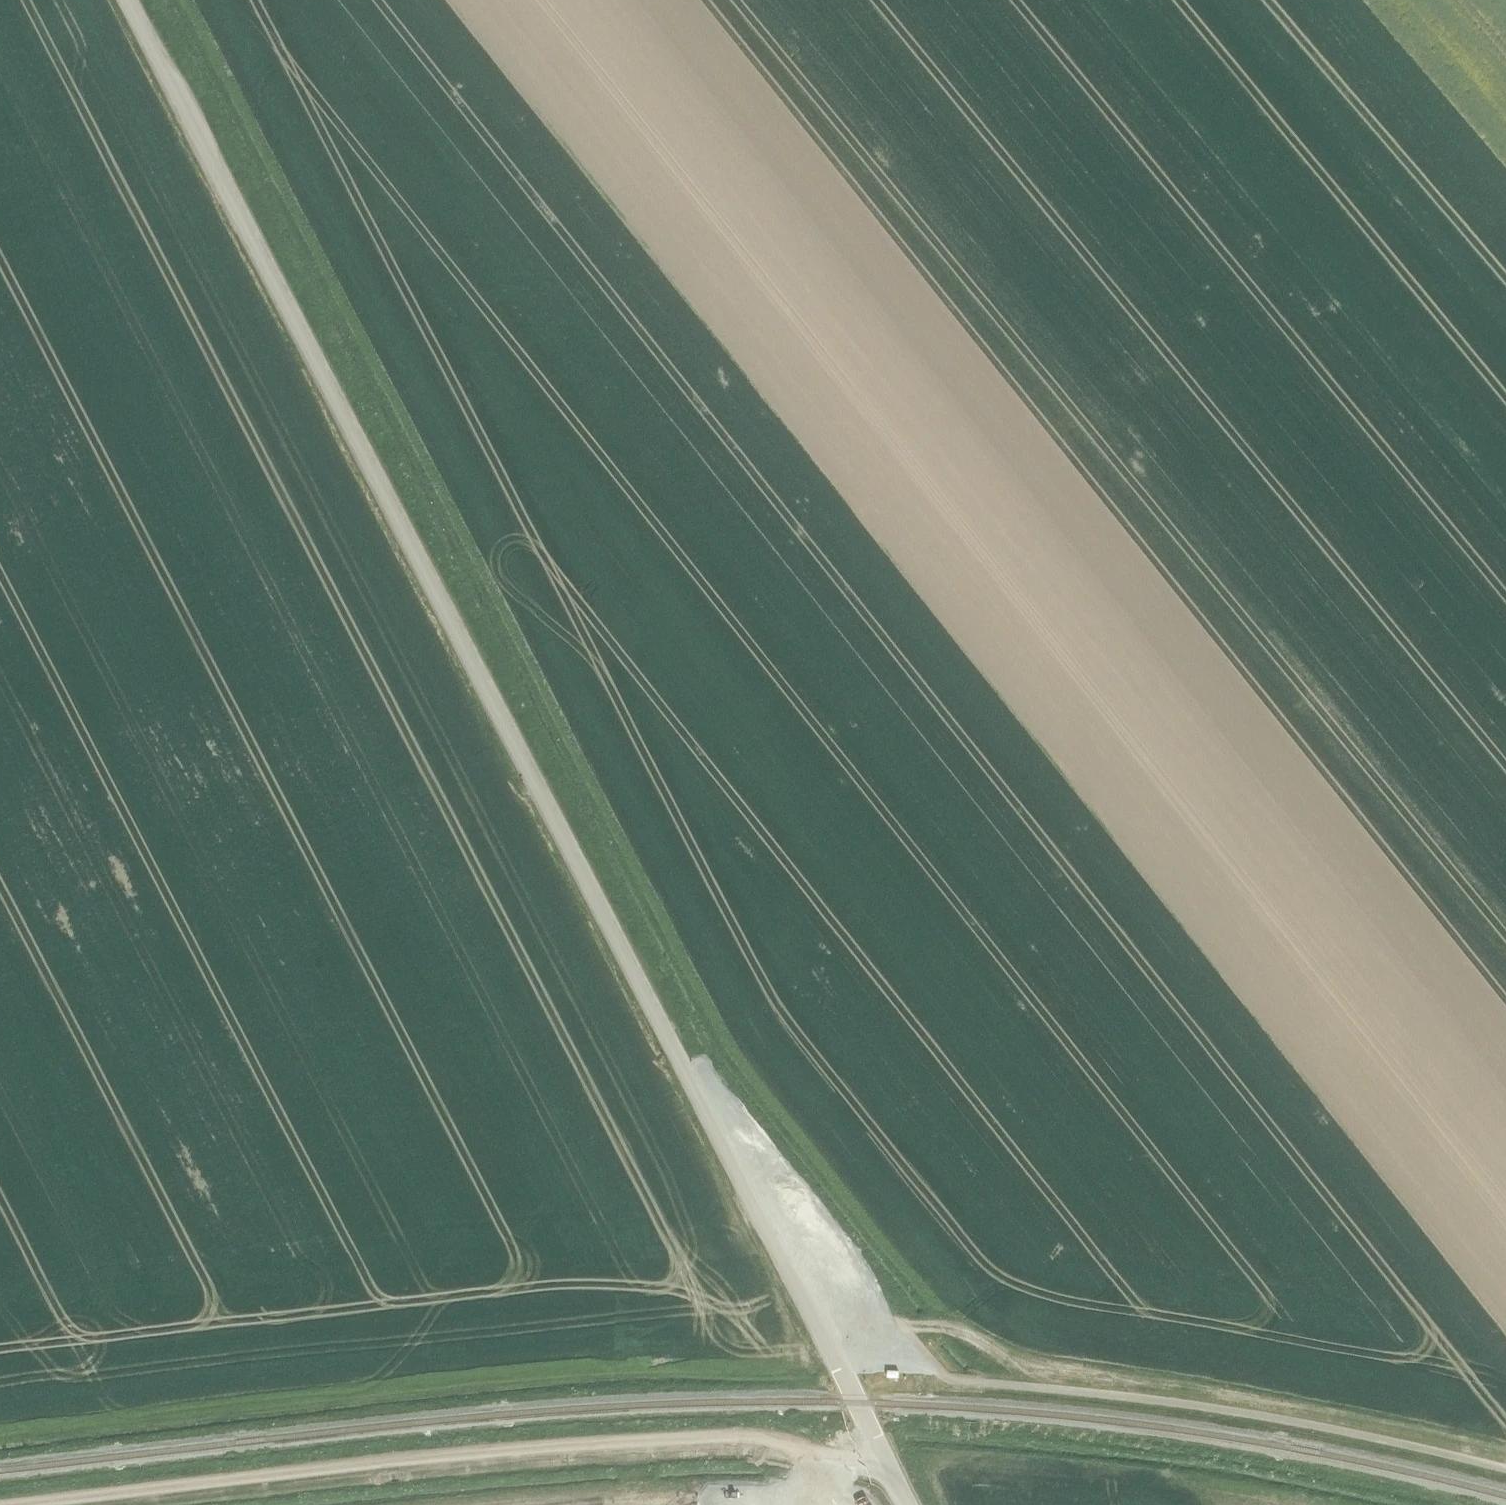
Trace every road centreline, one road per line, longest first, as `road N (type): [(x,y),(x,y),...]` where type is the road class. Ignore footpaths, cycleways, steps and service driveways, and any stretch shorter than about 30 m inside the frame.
road 1 (unclassified): [(908,1504),(129,0)]

